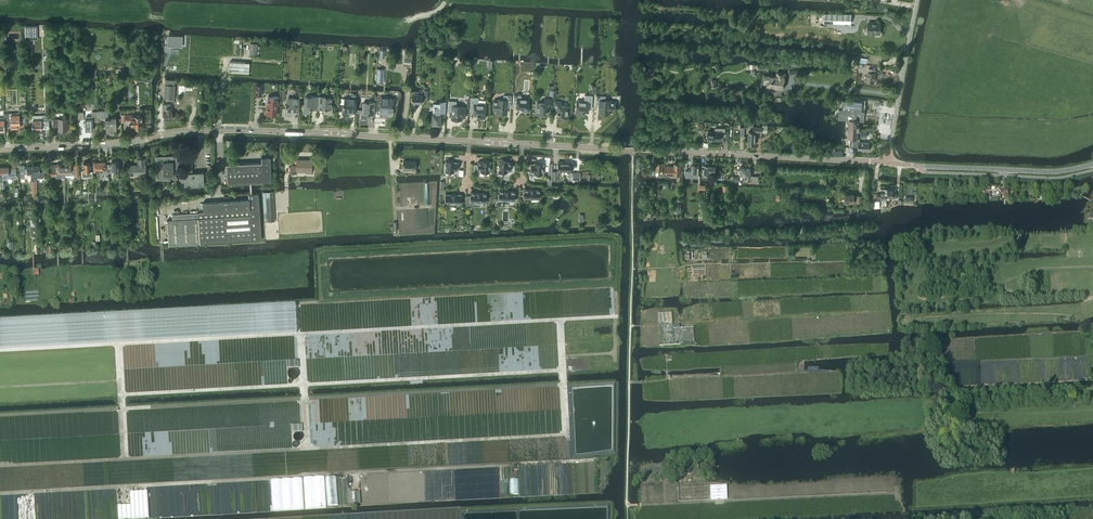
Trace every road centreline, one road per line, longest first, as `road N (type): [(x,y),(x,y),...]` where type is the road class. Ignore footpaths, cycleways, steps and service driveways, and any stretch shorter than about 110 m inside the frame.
road 1 (track): [(0,386),(121,380),(121,395),(563,370),(562,356),(615,353),(616,305)]
road 2 (tertiary): [(0,150),(218,130),(633,151)]
road 3 (track): [(564,434),(312,448),(304,398),(0,415)]
road 4 (track): [(0,493),(570,461)]
road 5 (track): [(304,398),(560,385)]
road 6 (tertiary): [(887,162),(633,151)]
road 7 (tertiary): [(1092,164),(1050,172),(887,162)]
road 8 (unclassified): [(887,162),(918,0)]

